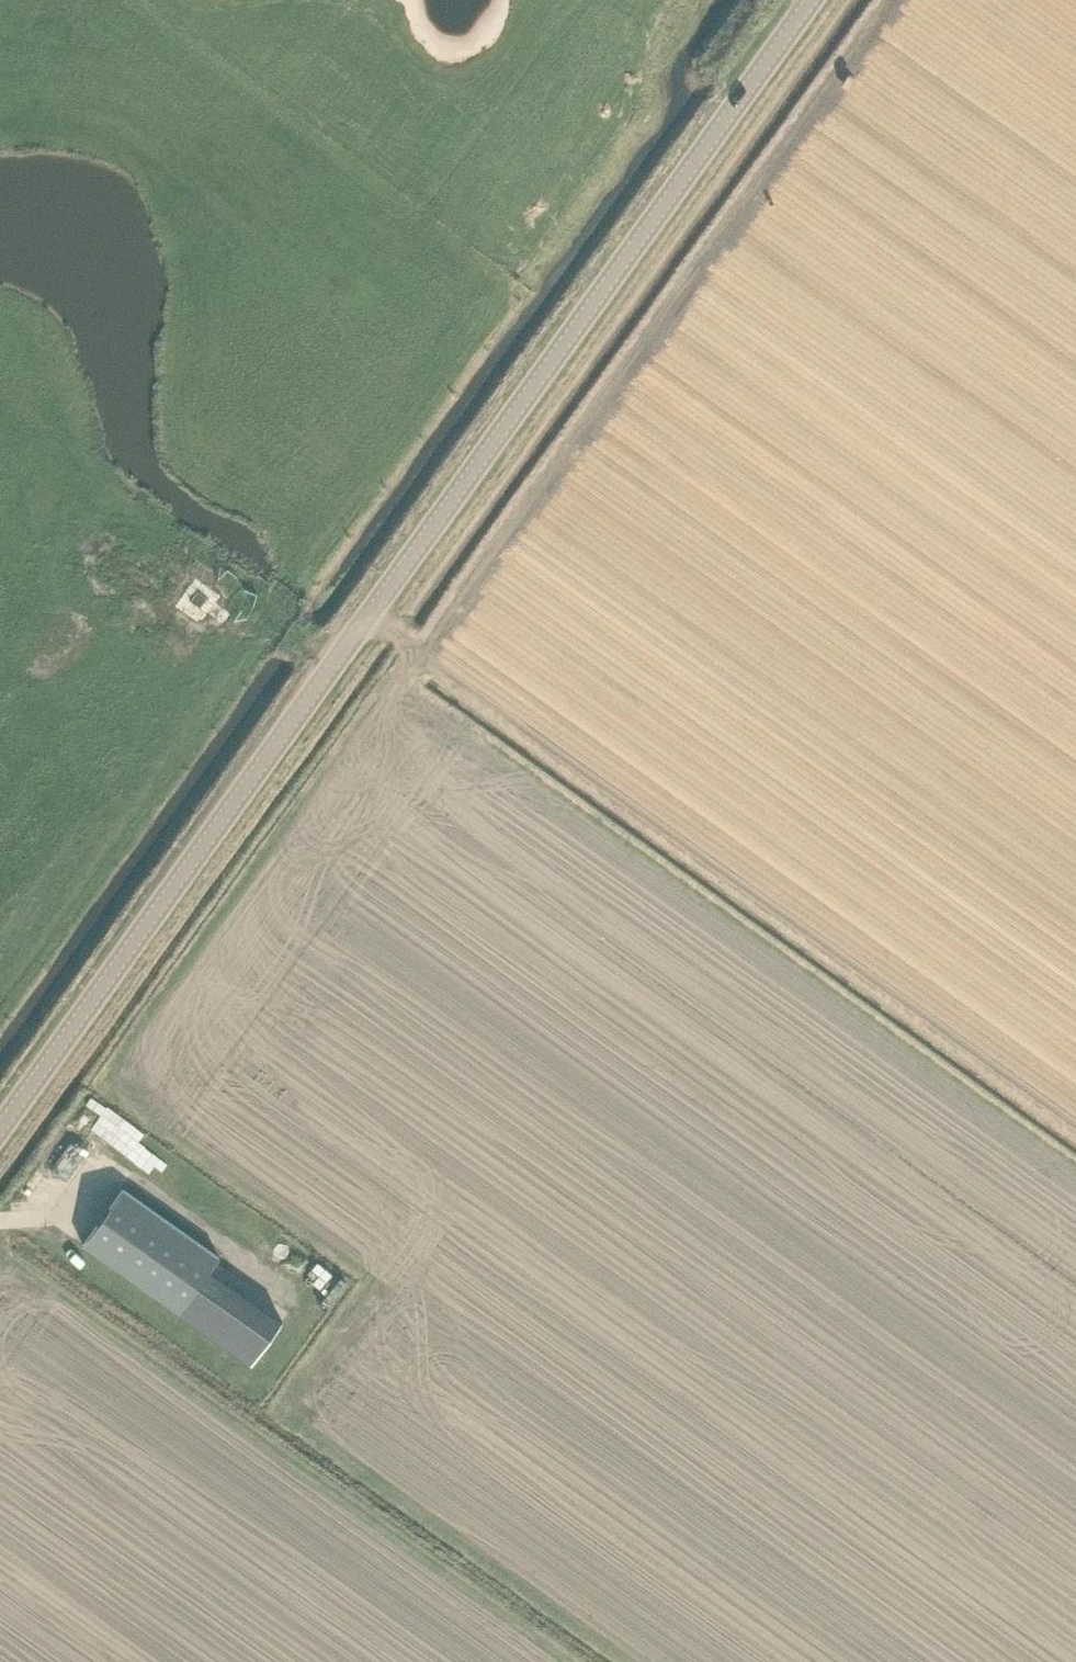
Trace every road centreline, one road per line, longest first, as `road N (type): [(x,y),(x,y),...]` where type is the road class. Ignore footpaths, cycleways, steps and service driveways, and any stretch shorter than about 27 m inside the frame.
road 1 (unclassified): [(0,1124),(810,0)]

